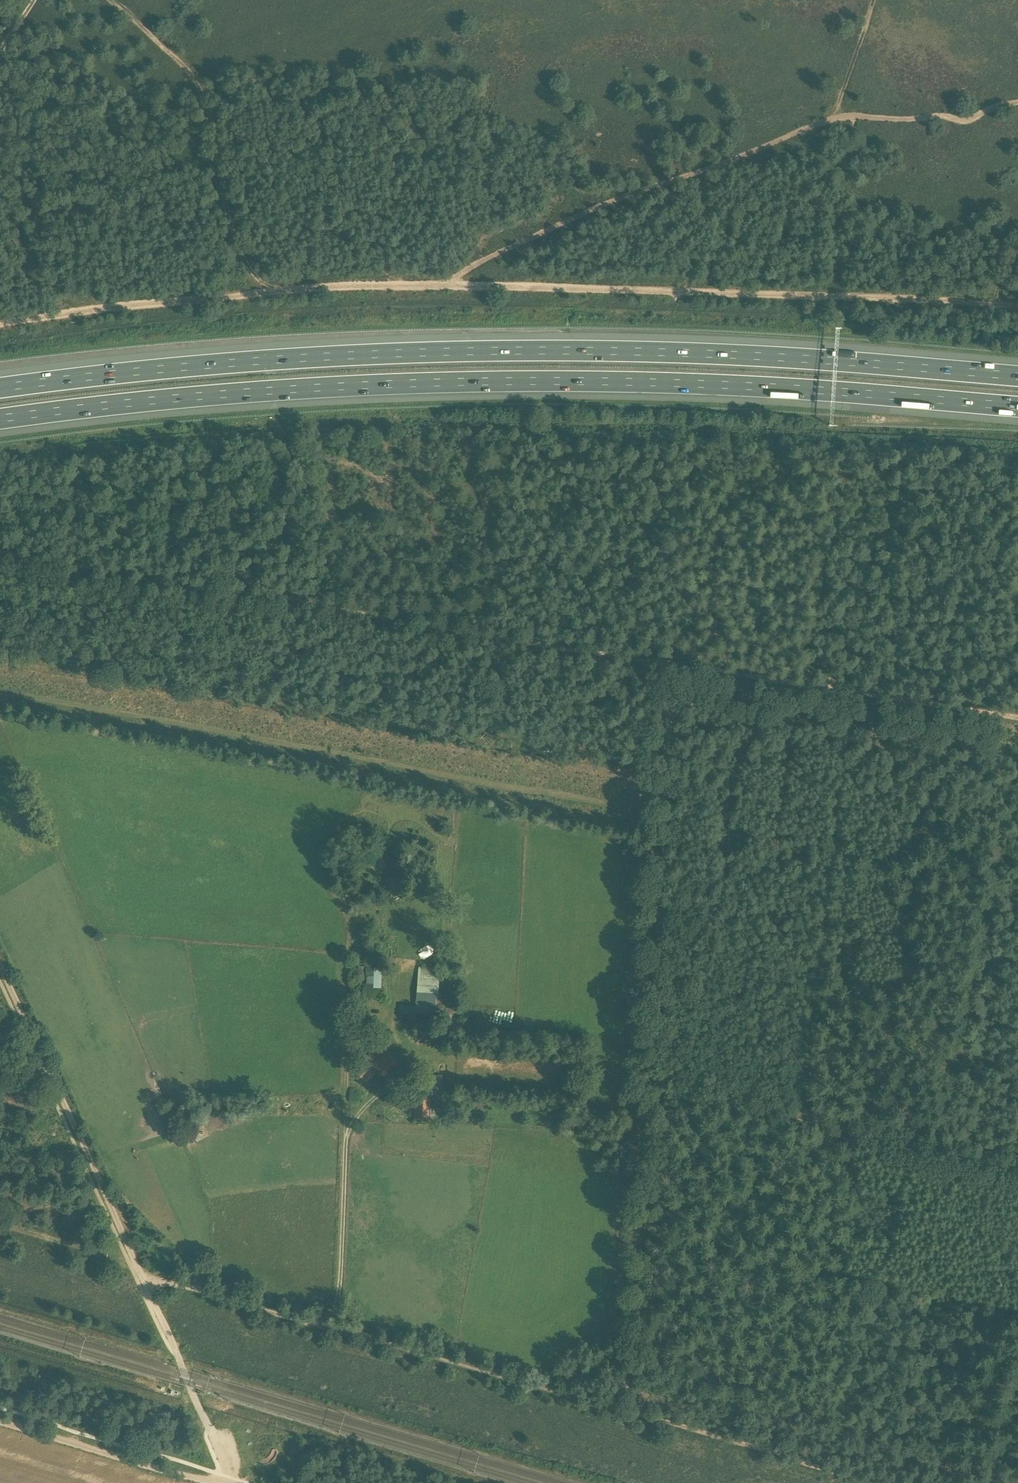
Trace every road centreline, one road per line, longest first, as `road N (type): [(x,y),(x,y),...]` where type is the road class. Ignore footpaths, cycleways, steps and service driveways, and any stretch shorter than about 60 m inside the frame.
road 1 (motorway): [(0,419),(258,391),(491,382),(811,389),(1017,407)]
road 2 (motorway): [(1017,378),(708,355),(487,352),(250,362),(0,389)]
road 3 (track): [(0,324),(373,286),(1017,304)]
road 4 (track): [(646,660),(0,553)]
road 5 (track): [(450,285),(524,238),(837,116),(925,120),(1017,103)]
road 6 (track): [(615,1407),(144,1280)]
road 7 (track): [(650,1082),(1017,1170)]
road 8 (track): [(1017,718),(646,660)]
road 9 (track): [(650,1082),(669,713)]
road 10 (track): [(0,965),(144,1280)]
road 11 (track): [(108,0),(198,84),(214,123),(232,234),(263,292)]
road 12 (track): [(615,1407),(636,1361),(650,1082)]
road 13 (track): [(871,1482),(615,1407)]
road 14 (track): [(346,1072),(339,1290),(314,1325)]
road 15 (track): [(214,1482),(0,1422)]
road 16 (track): [(135,1260),(0,1224)]
road 17 (track): [(837,116),(874,0)]

